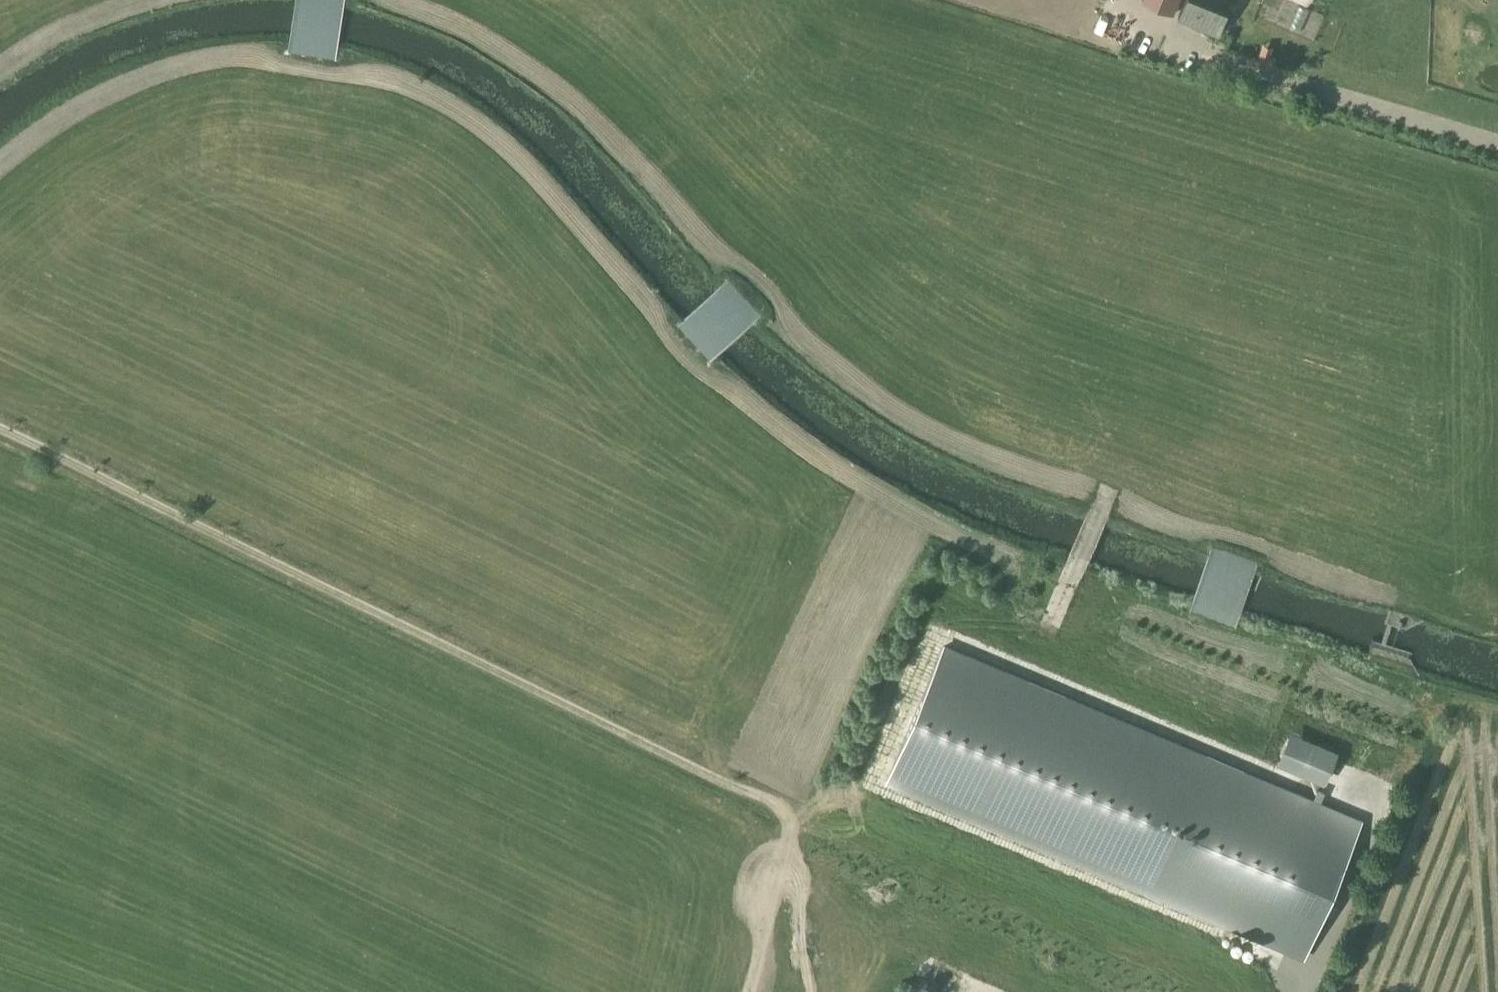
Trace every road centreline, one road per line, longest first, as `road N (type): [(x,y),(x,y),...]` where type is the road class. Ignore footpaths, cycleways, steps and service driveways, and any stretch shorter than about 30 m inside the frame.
road 1 (track): [(1110,487),(1052,625)]

